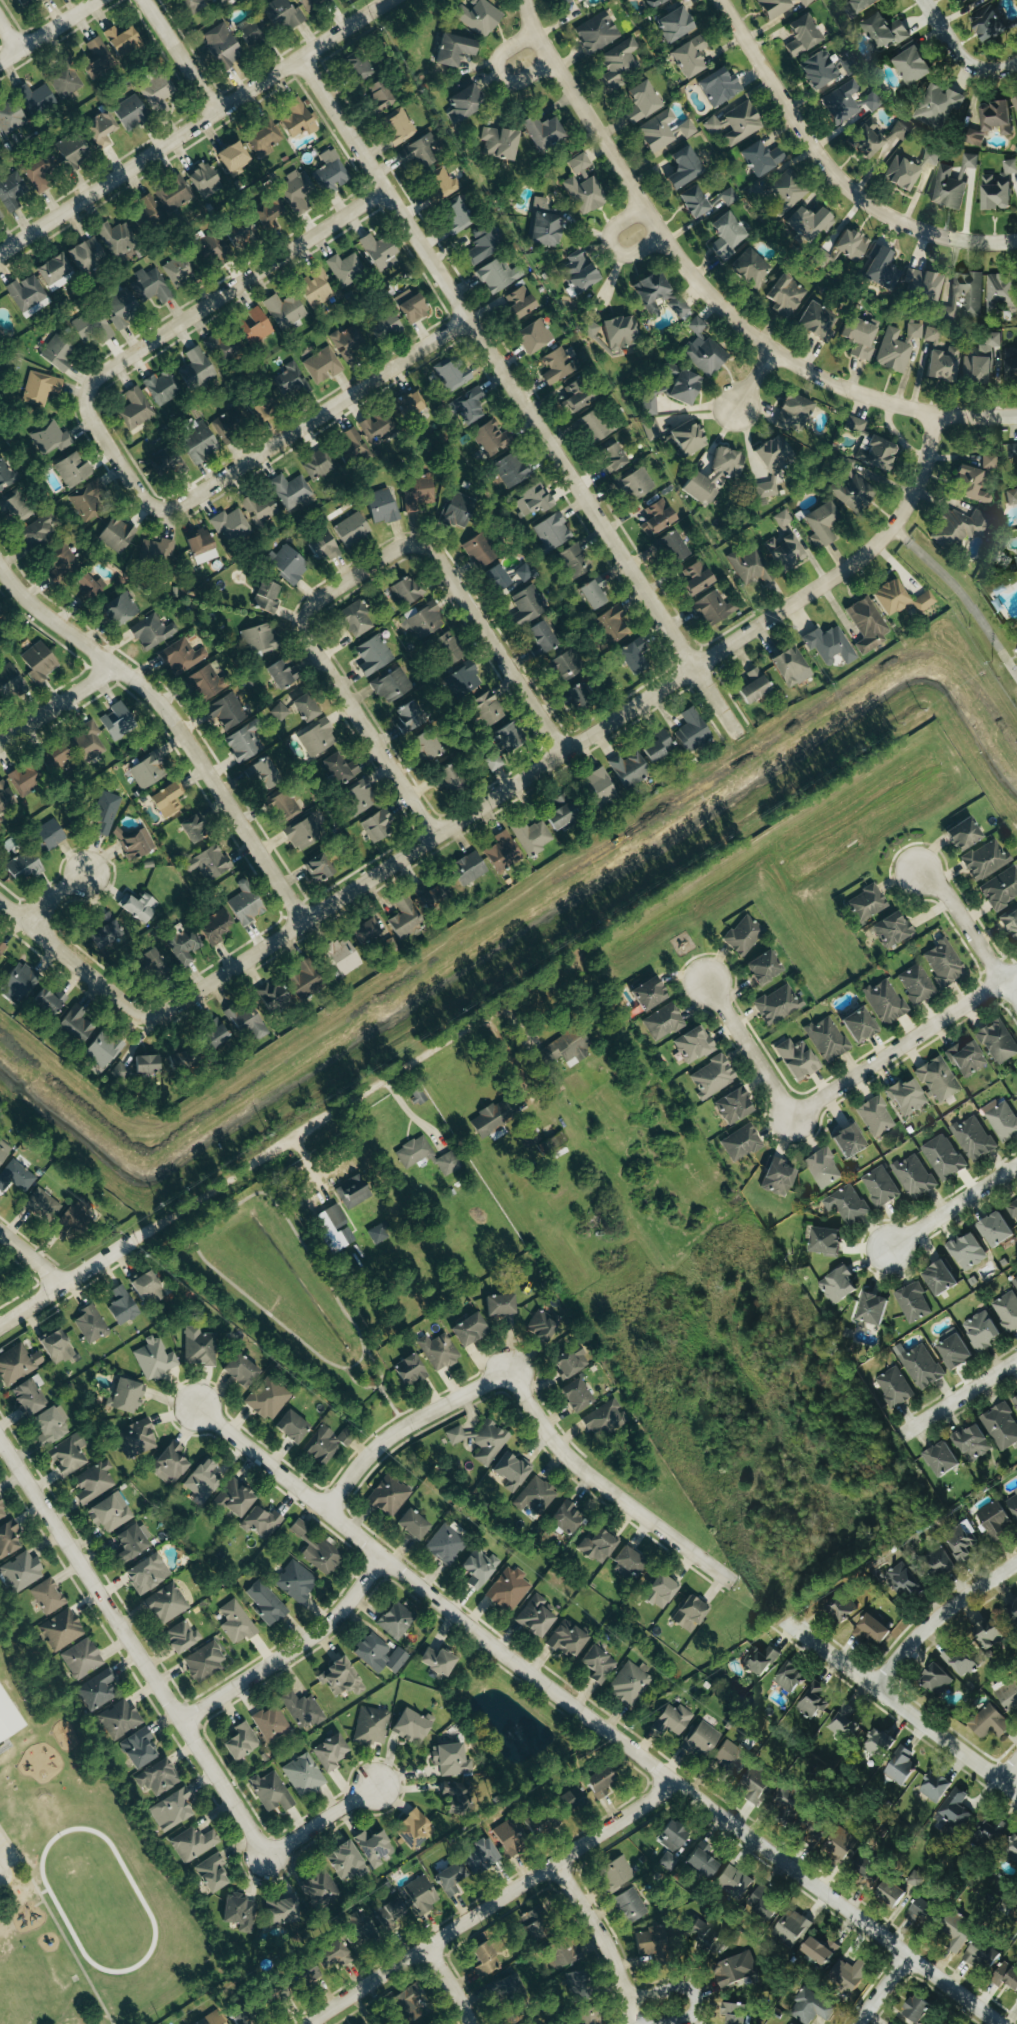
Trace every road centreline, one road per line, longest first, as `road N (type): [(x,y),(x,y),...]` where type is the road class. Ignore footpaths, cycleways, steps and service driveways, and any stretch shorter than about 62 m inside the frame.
road 1 (residential): [(150,1016),(853,563),(905,507),(935,413)]
road 2 (residential): [(300,57),(738,735)]
road 3 (residential): [(1016,415),(935,413),(858,393),(773,351),(737,322),(663,236),(552,61),(524,0)]
road 4 (residential): [(675,1782),(196,1406)]
road 5 (residential): [(155,512),(143,506),(82,410),(88,384),(385,188)]
road 6 (residential): [(0,1444),(264,1857)]
road 7 (residential): [(303,922),(162,706),(20,595),(0,568)]
road 8 (residential): [(305,2023),(675,1782)]
road 9 (residential): [(495,1008),(132,1241)]
road 10 (residential): [(1016,239),(934,233),(851,189),(722,0)]
road 11 (residential): [(675,1782),(993,2023)]
road 12 (residential): [(434,837),(301,633),(307,607),(408,544)]
road 13 (residential): [(468,318),(173,510),(155,512)]
road 14 (residential): [(0,252),(300,57)]
road 15 (residential): [(732,1581),(587,1477),(547,1435),(508,1372)]
road 16 (residential): [(1016,1795),(785,1621)]
road 17 (residential): [(1016,970),(792,1117)]
road 18 (residential): [(179,1723),(310,1639),(382,1556)]
road 19 (residential): [(408,544),(431,553),(564,753)]
road 20 (residential): [(325,1510),(392,1433),(508,1372)]
road 21 (residential): [(873,1688),(929,1623),(1016,1562)]
road 22 (residential): [(0,903),(136,1013),(150,1016)]
road 23 (residential): [(626,2023),(601,1939),(551,1866)]
road 24 (residential): [(918,869),(945,891),(1016,1004)]
road 25 (residential): [(706,981),(792,1117)]
road 26 (residential): [(1016,1166),(884,1251)]
road 27 (residential): [(132,1241),(0,1325)]
road 28 (residential): [(264,1857),(381,1782)]
road 29 (residential): [(900,1436),(1016,1360)]
road 30 (residential): [(113,664),(0,742)]
road 31 (residential): [(144,0),(216,111)]
road 32 (residential): [(621,1996),(685,1990),(696,1997),(697,2016),(667,2023)]
road 33 (residential): [(535,32),(499,53),(498,73),(516,81),(552,61)]

